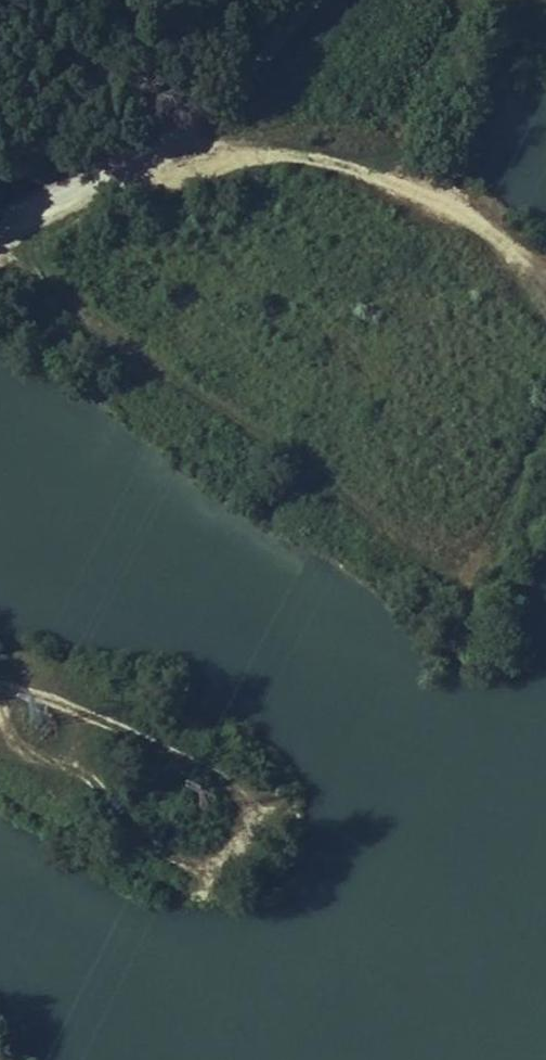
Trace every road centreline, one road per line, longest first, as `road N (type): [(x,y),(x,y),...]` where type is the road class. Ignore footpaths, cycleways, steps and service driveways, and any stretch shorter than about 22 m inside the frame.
road 1 (track): [(0,247),(304,464),(416,562),(470,567),(482,559),(545,420)]
road 2 (track): [(0,686),(114,723),(218,779),(245,800),(246,822),(221,862),(192,864),(143,839),(101,788),(10,733),(0,712)]
road 3 (track): [(545,283),(508,237),(435,208),(302,163),(167,145)]

